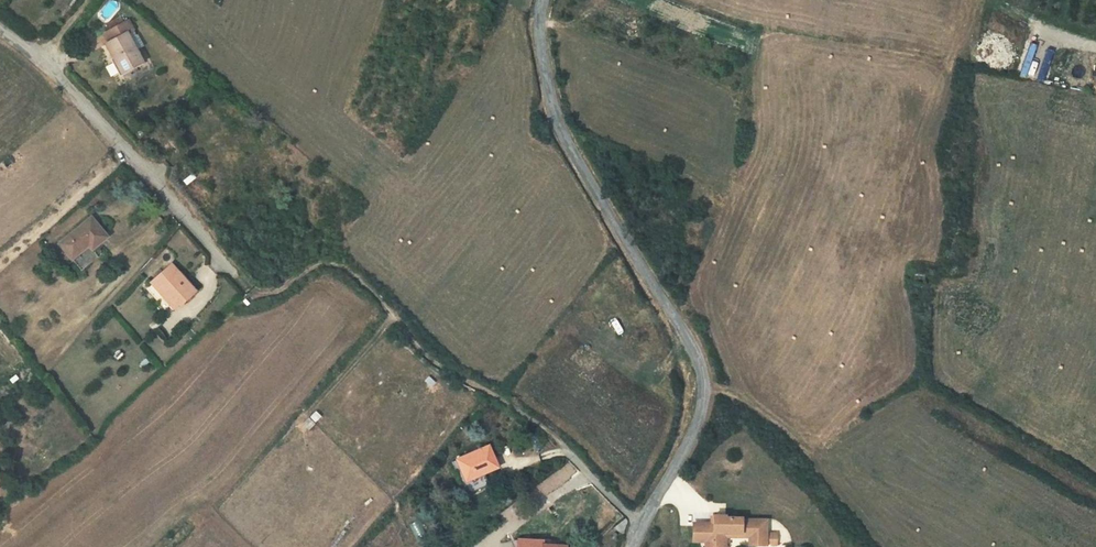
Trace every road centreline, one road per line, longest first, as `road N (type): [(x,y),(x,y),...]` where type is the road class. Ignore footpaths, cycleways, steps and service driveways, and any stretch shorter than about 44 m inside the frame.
road 1 (unclassified): [(632,546),(685,453),(705,400),(698,353),(555,115),(539,20),(544,0)]
road 2 (unclassified): [(0,28),(45,62),(238,280)]

